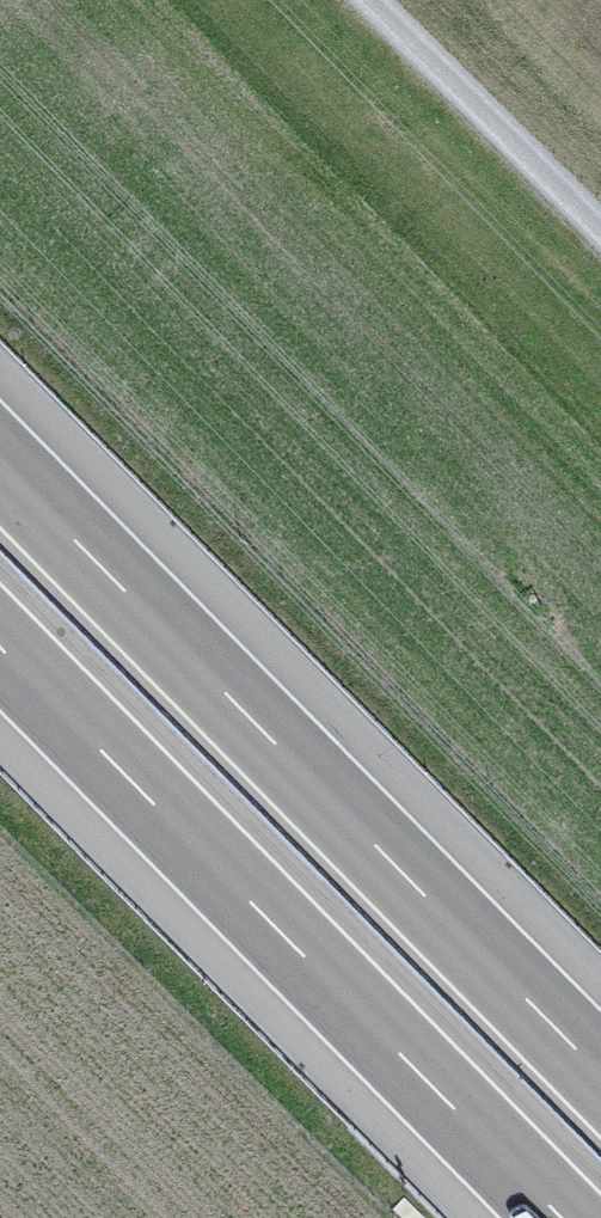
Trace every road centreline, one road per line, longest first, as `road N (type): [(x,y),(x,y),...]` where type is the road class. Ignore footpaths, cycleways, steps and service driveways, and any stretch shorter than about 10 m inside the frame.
road 1 (motorway): [(600,1073),(0,462)]
road 2 (motorway): [(0,649),(560,1217)]
road 3 (track): [(600,234),(366,0)]

